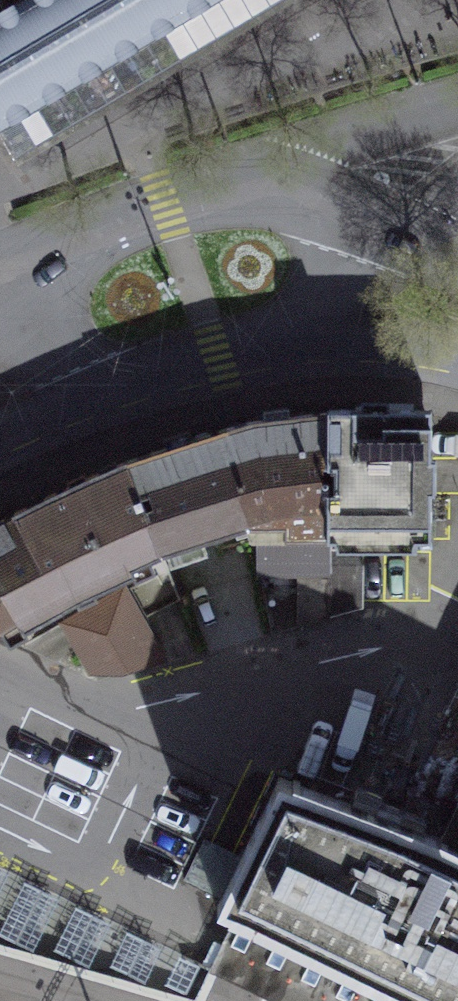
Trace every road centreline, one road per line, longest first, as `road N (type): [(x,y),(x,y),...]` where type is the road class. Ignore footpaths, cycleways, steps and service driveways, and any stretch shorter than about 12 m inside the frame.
road 1 (tertiary): [(358,218),(259,195),(165,206),(88,236),(0,306)]
road 2 (tertiary): [(100,391),(319,331)]
road 3 (tertiary): [(319,331),(457,347)]
road 4 (residential): [(358,218),(400,170),(457,141)]
road 5 (tertiary): [(0,319),(100,391)]
road 6 (tertiary): [(319,331),(358,218)]

